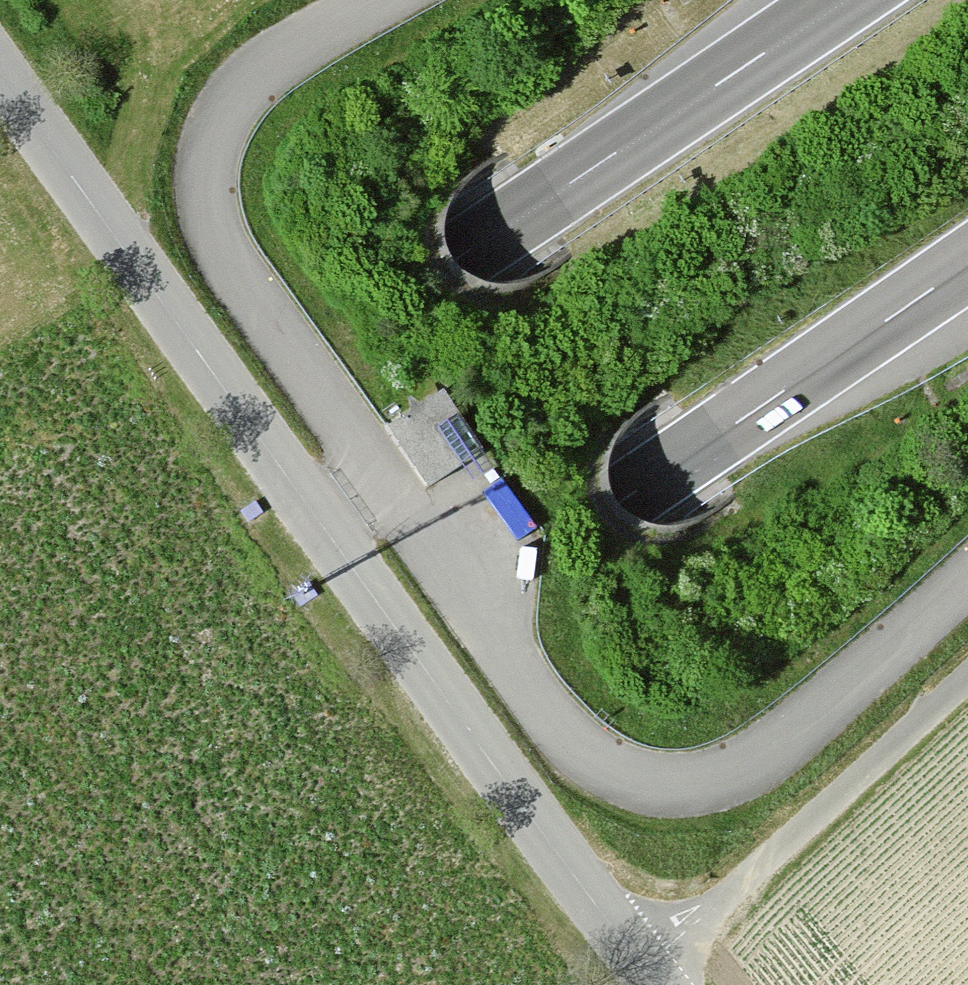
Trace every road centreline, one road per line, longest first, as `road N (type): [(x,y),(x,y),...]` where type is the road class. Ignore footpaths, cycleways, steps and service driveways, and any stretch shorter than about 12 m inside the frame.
road 1 (motorway): [(0,912),(967,263)]
road 2 (unclassified): [(657,984),(0,76)]
road 3 (motorway): [(842,0),(0,547)]
road 4 (track): [(645,969),(967,677)]

